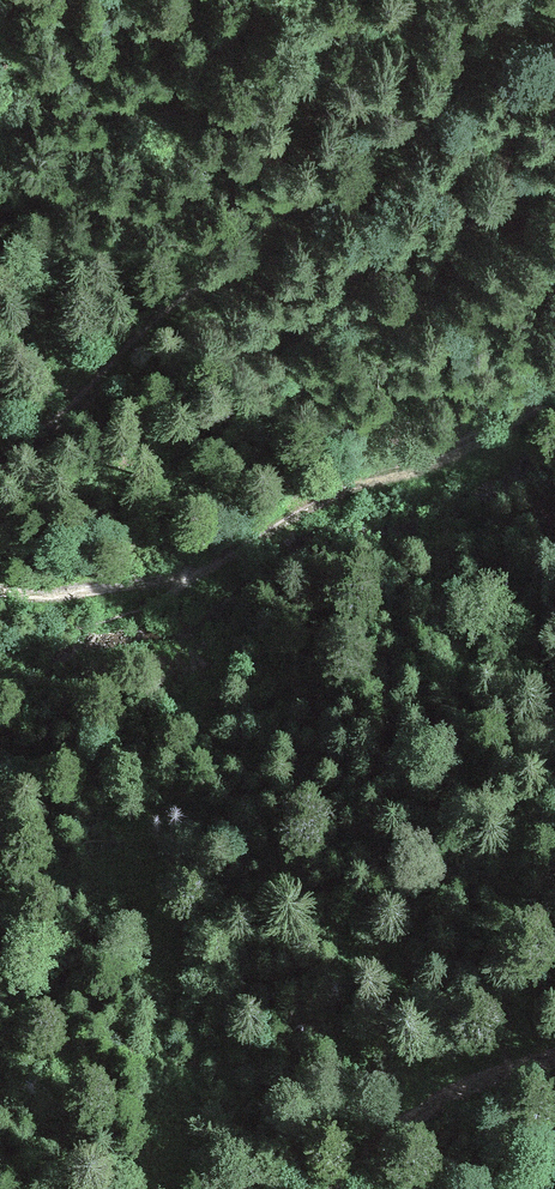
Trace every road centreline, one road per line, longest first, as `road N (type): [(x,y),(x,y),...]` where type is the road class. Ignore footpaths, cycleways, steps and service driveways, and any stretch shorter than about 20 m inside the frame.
road 1 (track): [(0,428),(396,116),(554,10)]
road 2 (track): [(554,382),(180,571),(75,607),(0,619)]
road 3 (track): [(554,1053),(527,1062),(364,1165),(341,1188)]

